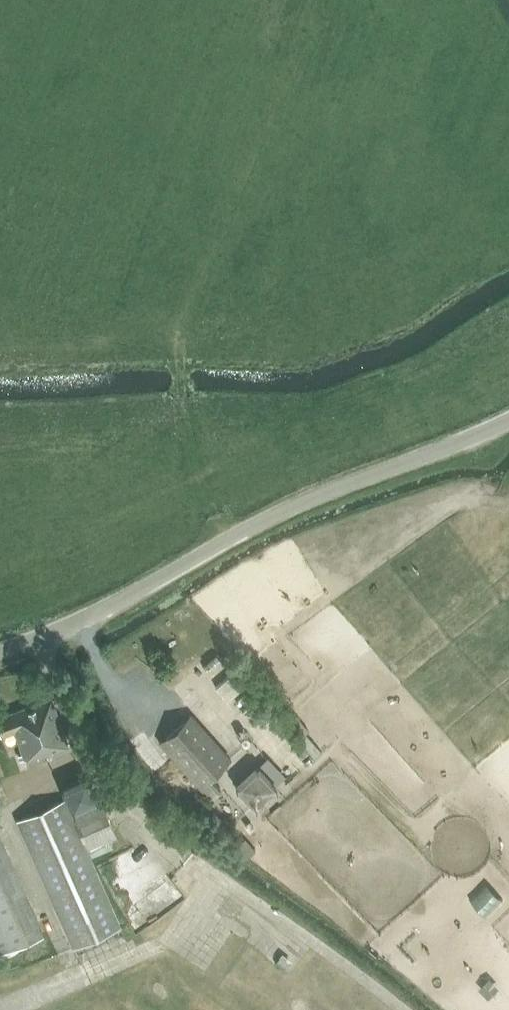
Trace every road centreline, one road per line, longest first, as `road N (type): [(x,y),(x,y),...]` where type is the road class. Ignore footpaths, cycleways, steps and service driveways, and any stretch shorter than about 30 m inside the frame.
road 1 (unclassified): [(0,650),(132,596),(325,492),(508,424)]
road 2 (track): [(181,309),(186,406),(227,538)]

